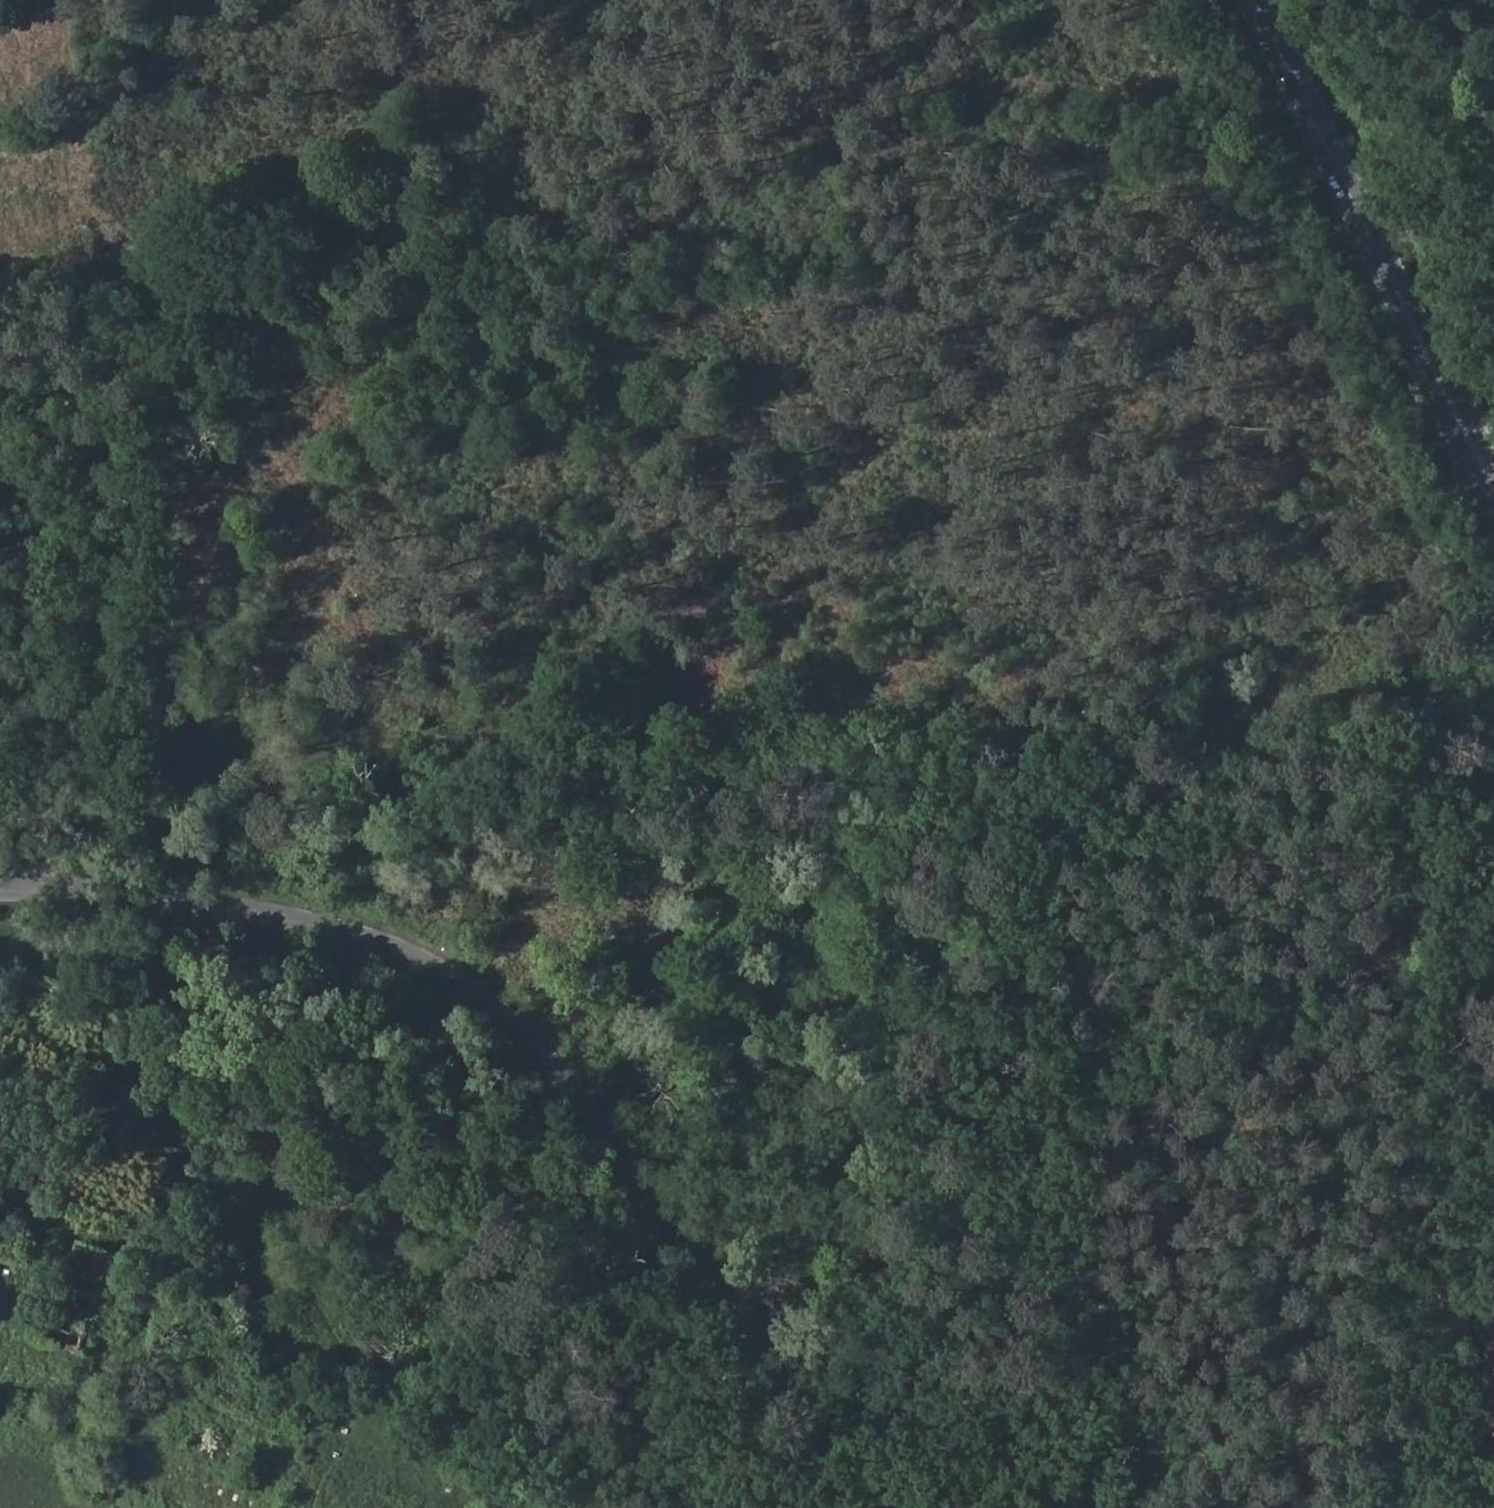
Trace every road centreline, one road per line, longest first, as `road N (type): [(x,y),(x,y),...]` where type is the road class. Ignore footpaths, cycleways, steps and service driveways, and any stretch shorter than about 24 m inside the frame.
road 1 (residential): [(0,893),(357,921),(522,1011),(667,1214),(808,1341),(1108,1507)]
road 2 (secondary): [(1254,0),(1493,492)]

